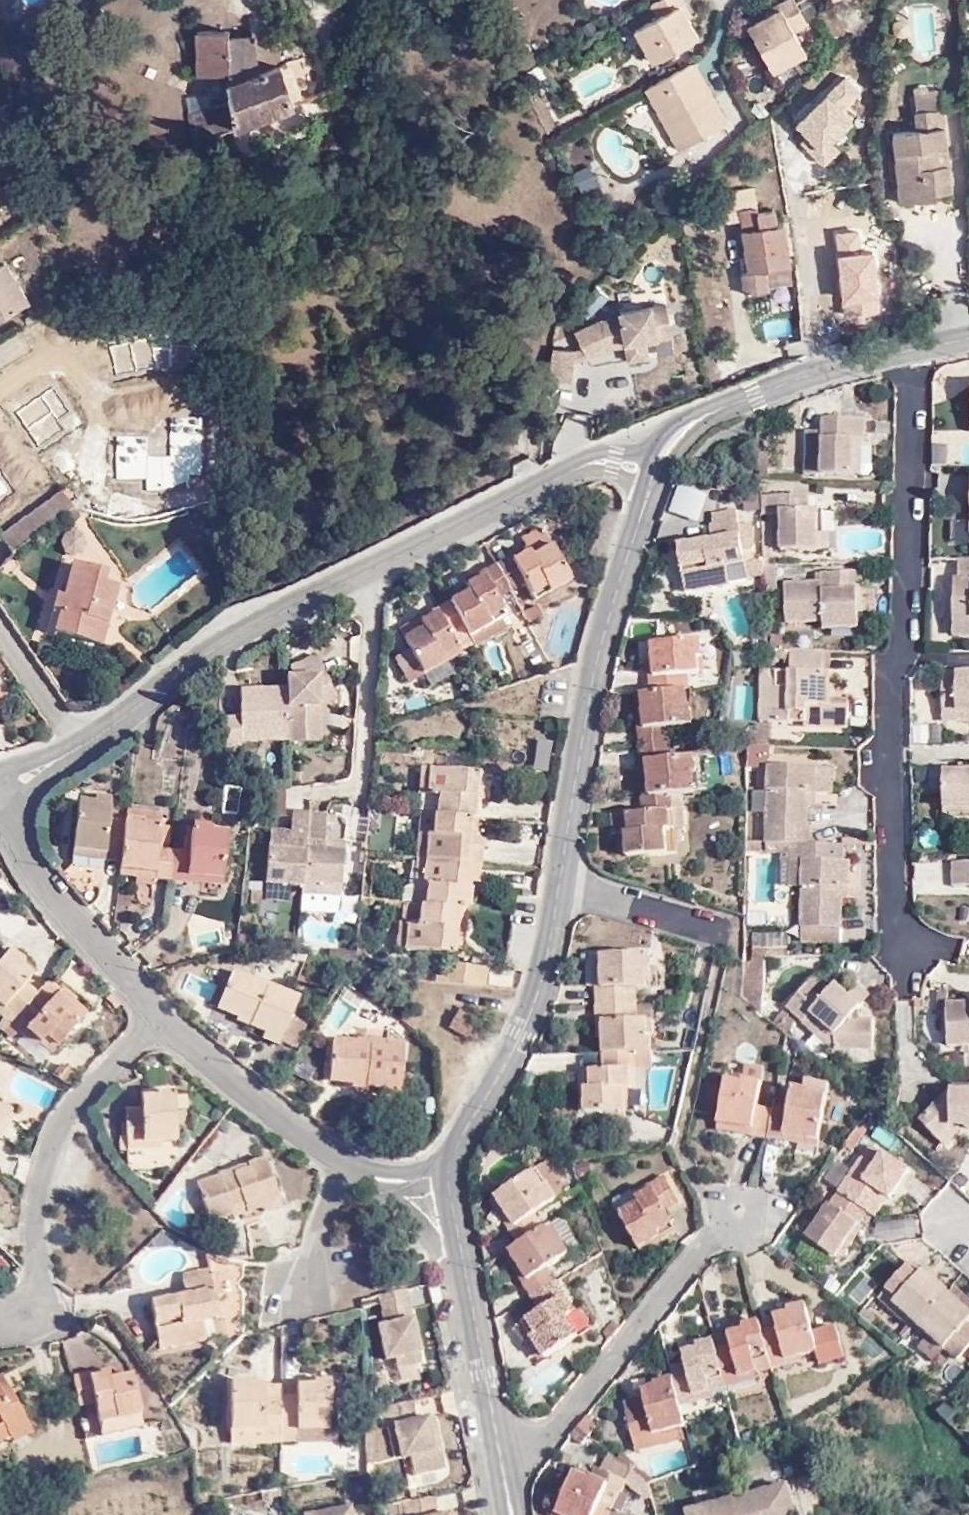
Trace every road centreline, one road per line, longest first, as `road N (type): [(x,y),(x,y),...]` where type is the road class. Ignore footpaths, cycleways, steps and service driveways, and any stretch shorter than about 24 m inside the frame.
road 1 (residential): [(650,489),(600,653),(543,981),(453,1166)]
road 2 (residential): [(78,741),(222,642),(573,471)]
road 3 (residential): [(162,1021),(67,1120),(39,1193),(46,1312),(0,1320)]
road 4 (residential): [(735,1215),(507,1477)]
road 5 (residential): [(968,342),(774,388),(711,415),(668,449)]
road 6 (residential): [(162,1021),(42,885),(15,842),(10,804)]
road 7 (residential): [(373,1173),(285,1117),(162,1021)]
road 8 (residential): [(460,1233),(507,1477)]
road 9 (residential): [(78,741),(0,622)]

